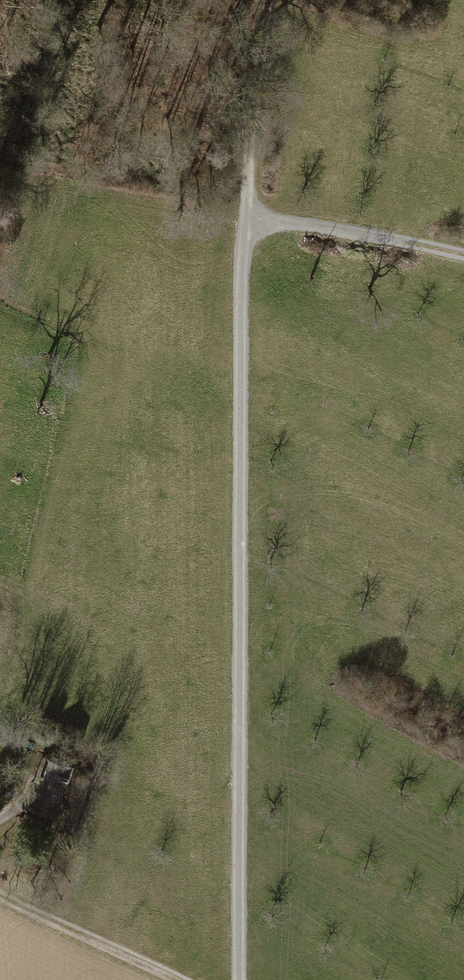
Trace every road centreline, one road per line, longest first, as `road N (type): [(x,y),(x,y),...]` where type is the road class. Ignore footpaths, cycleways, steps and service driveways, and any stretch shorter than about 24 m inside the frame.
road 1 (track): [(263,0),(241,208),(234,979)]
road 2 (track): [(463,248),(366,224),(241,208)]
road 3 (track): [(179,979),(0,896)]

